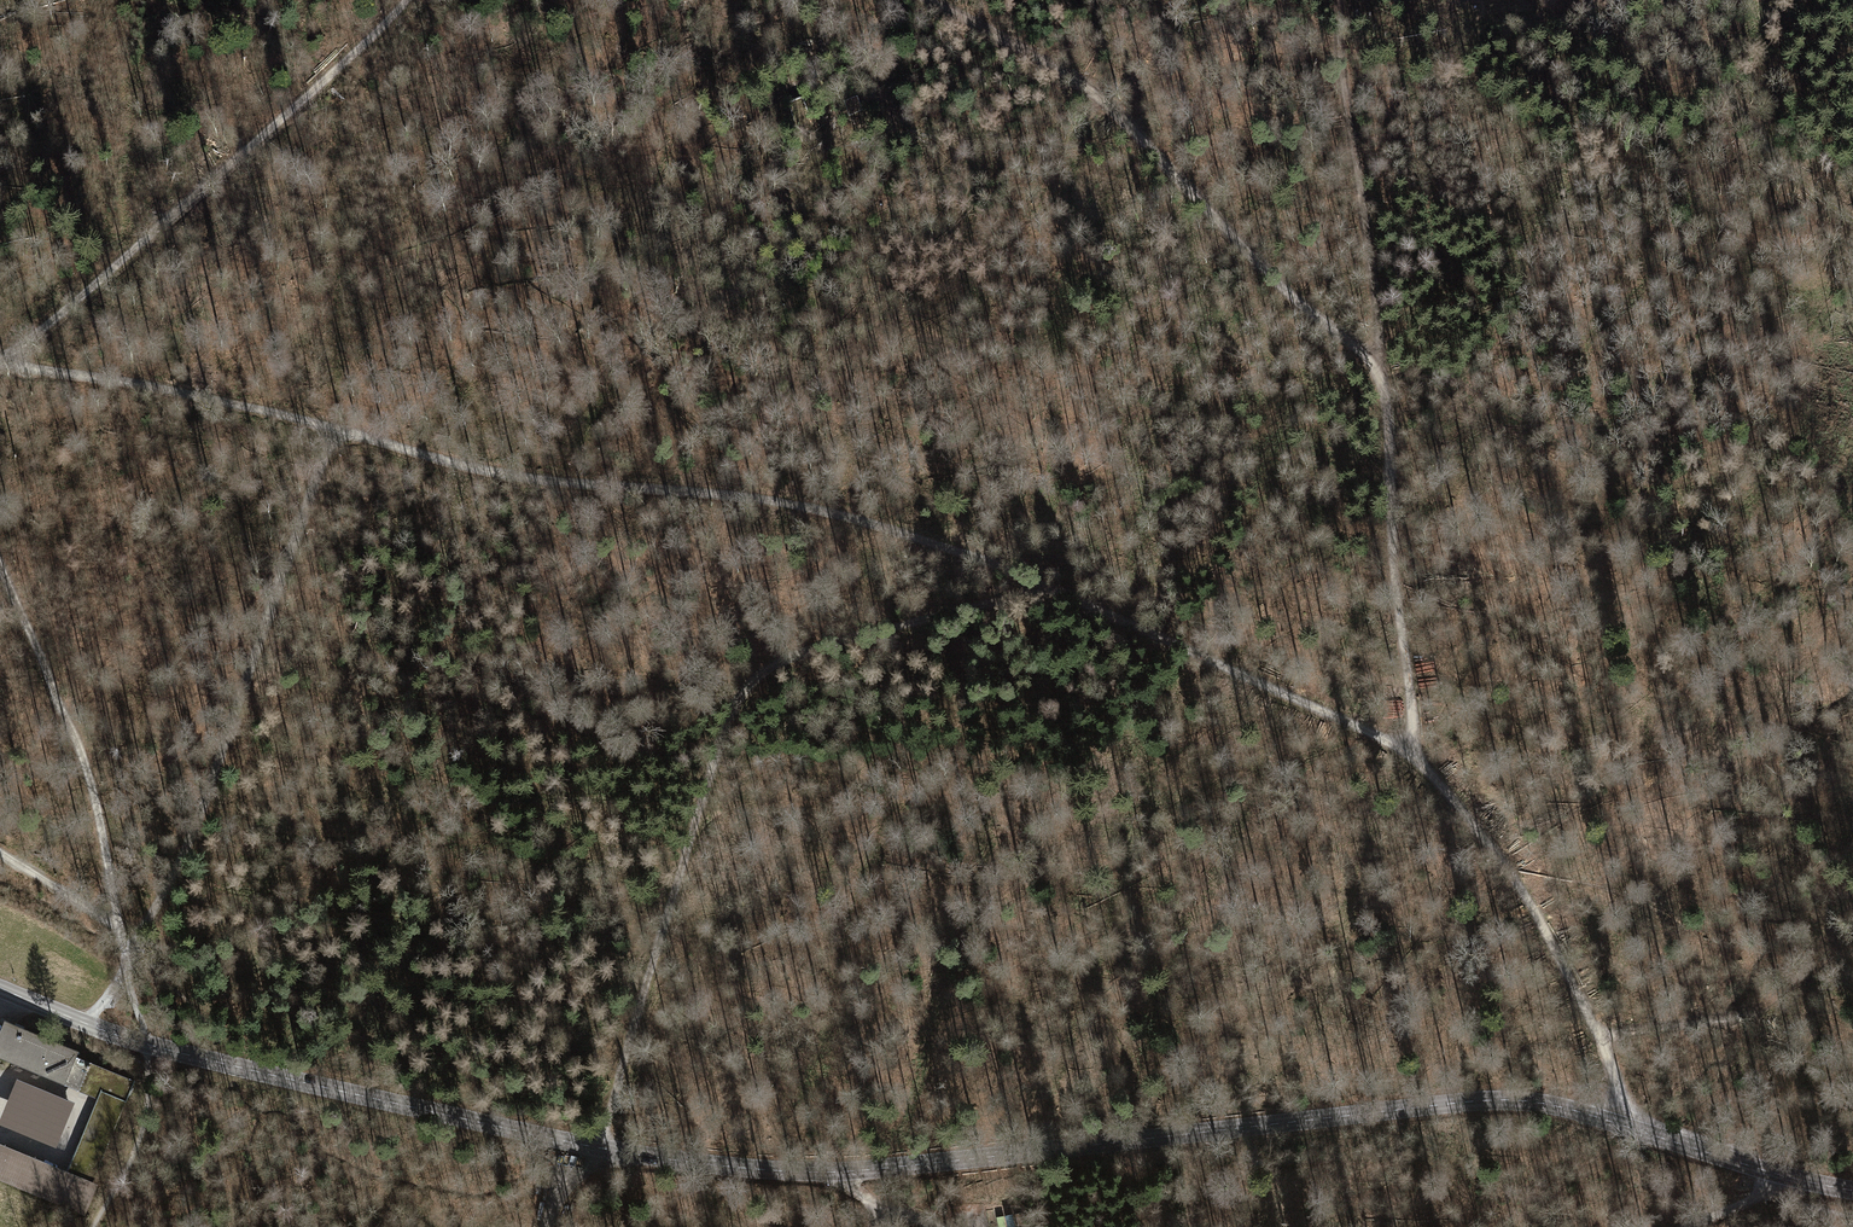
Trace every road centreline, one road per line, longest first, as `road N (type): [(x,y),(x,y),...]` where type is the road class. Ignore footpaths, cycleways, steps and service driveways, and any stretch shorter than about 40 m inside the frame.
road 1 (tertiary): [(1852,1190),(1779,1177),(1638,1128),(1516,1100),(921,1164),(735,1169),(599,1154),(142,1044),(0,992)]
road 2 (track): [(0,366),(165,389),(509,476),(683,489),(835,513),(1051,589),(1410,751)]
road 3 (track): [(599,1154),(713,770),(745,691),(766,671),(817,649),(1051,589)]
road 4 (track): [(1379,366),(1277,283),(1097,97),(928,0)]
road 5 (track): [(127,955),(173,878),(209,789),(334,429)]
road 6 (track): [(0,356),(140,245),(407,0)]
road 7 (track): [(1410,751),(1530,905),(1596,1029),(1638,1128)]
road 8 (track): [(120,932),(94,790),(0,565)]
road 9 (track): [(1379,366),(1410,751)]
road 10 (track): [(1340,0),(1379,366)]
road 11 (track): [(1596,1029),(1752,1015),(1790,985),(1852,908)]
road 12 (track): [(1852,222),(1753,130),(1676,0)]
road 13 (track): [(93,1226),(146,1113),(142,1044)]
road 14 (track): [(0,852),(120,932)]
road 15 (track): [(821,1171),(933,1226)]

